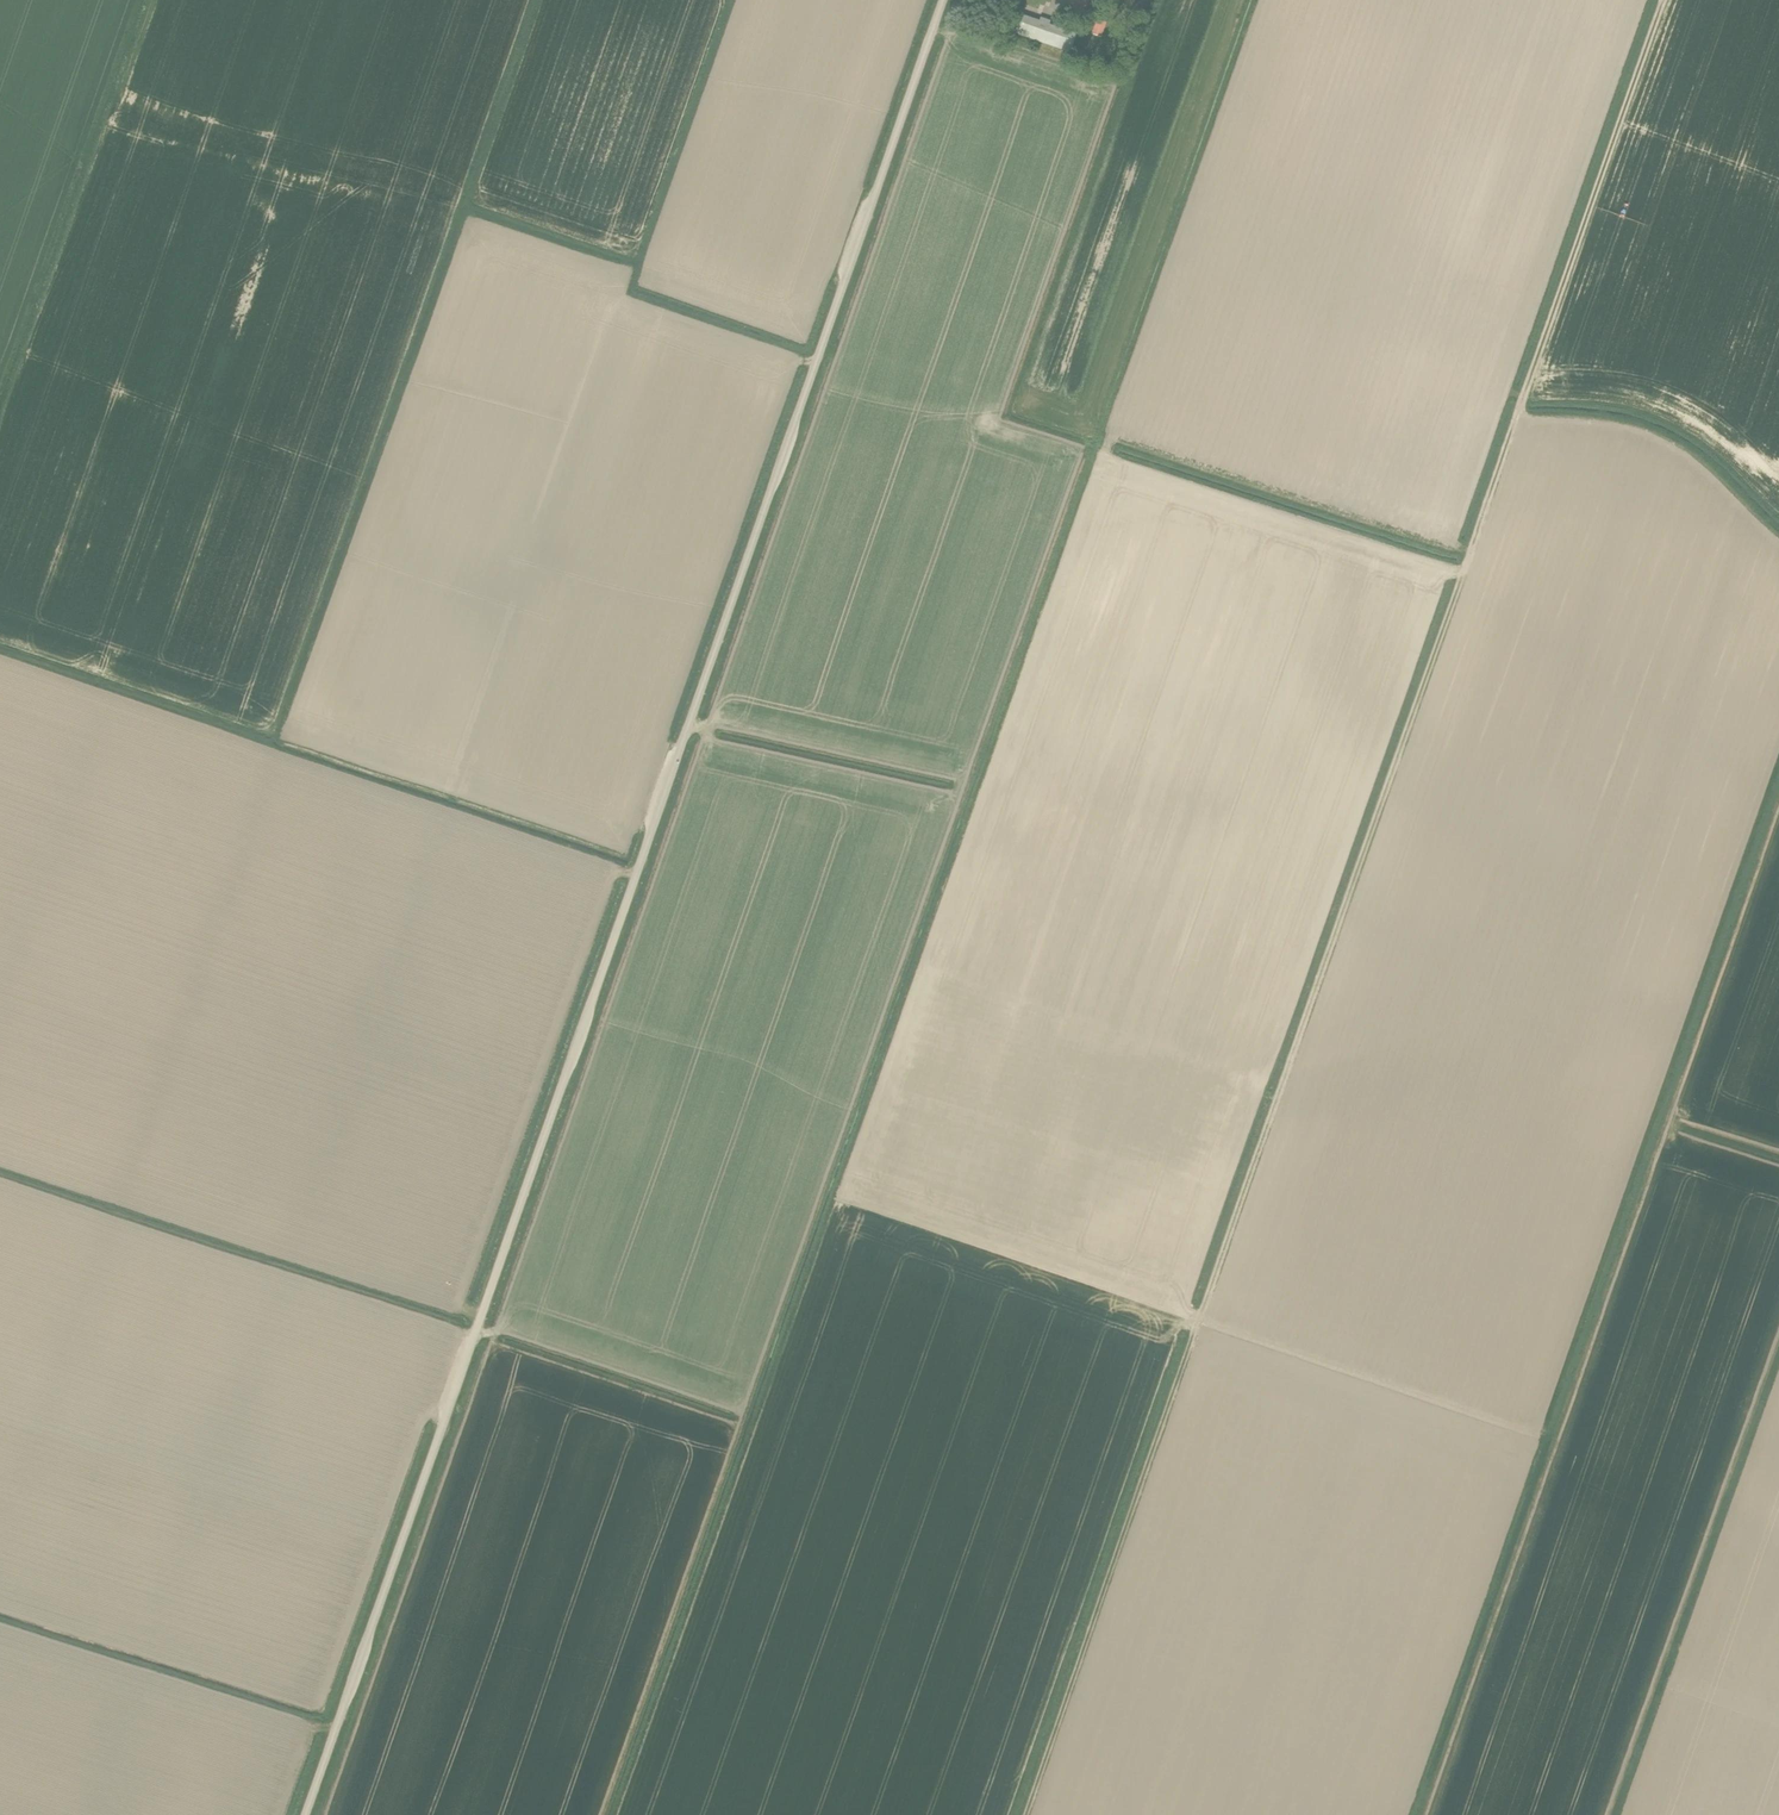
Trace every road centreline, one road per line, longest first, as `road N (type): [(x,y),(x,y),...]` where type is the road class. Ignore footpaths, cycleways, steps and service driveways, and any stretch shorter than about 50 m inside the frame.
road 1 (unclassified): [(305,1814),(943,0)]

